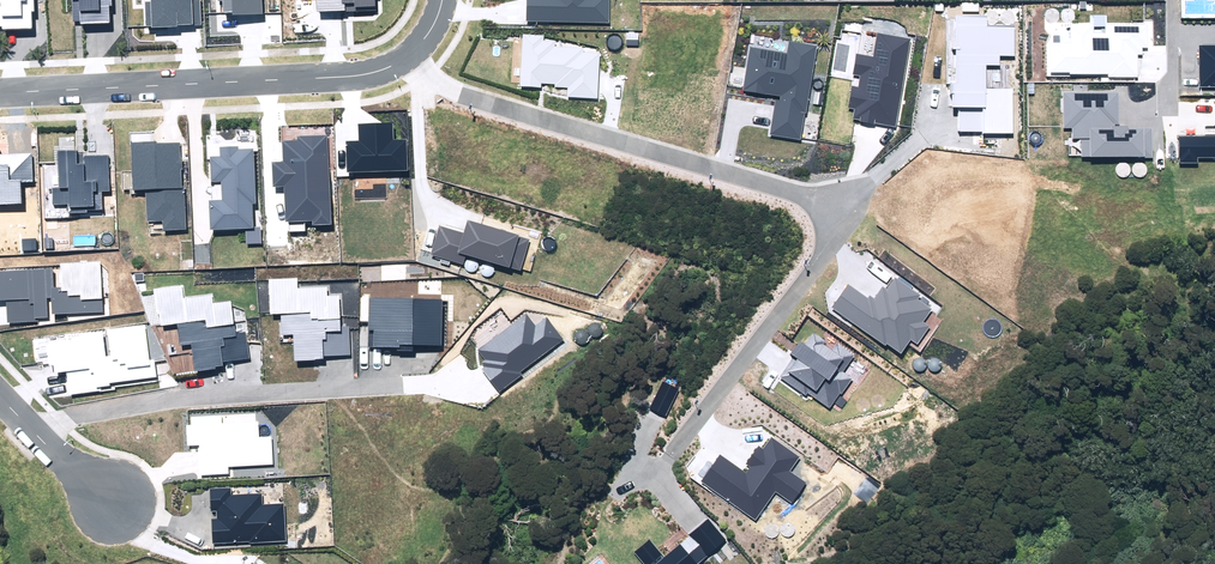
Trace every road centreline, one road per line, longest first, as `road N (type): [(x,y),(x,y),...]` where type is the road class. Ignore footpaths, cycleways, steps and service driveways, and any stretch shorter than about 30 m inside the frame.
road 1 (residential): [(400,62),(452,89),(822,205),(832,229),(826,248),(673,452)]
road 2 (residential): [(0,89),(352,73),(400,62)]
road 3 (residential): [(38,428),(210,401),(358,392)]

